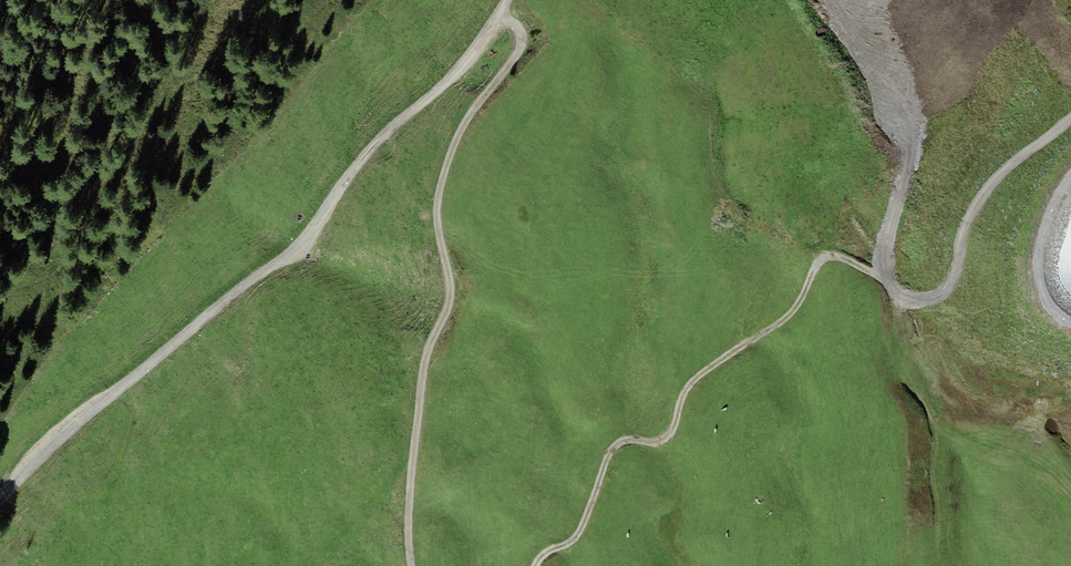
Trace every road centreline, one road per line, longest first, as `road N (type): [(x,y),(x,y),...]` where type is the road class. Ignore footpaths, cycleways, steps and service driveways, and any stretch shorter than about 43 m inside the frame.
road 1 (track): [(513,0),(447,87),(353,173),(303,245),(176,340),(33,464),(0,504)]
road 2 (track): [(540,565),(580,539),(621,449),(665,446),(690,391),(791,321),(825,262),(851,264),(912,300),(933,303),(953,291),(981,250),(1043,244)]
road 3 (track): [(500,16),(521,29),(523,51),(461,138),(439,202),(451,293),(425,369),(411,506),(416,565)]
road 4 (track): [(1070,186),(1043,244),(1052,298),(1070,308)]

